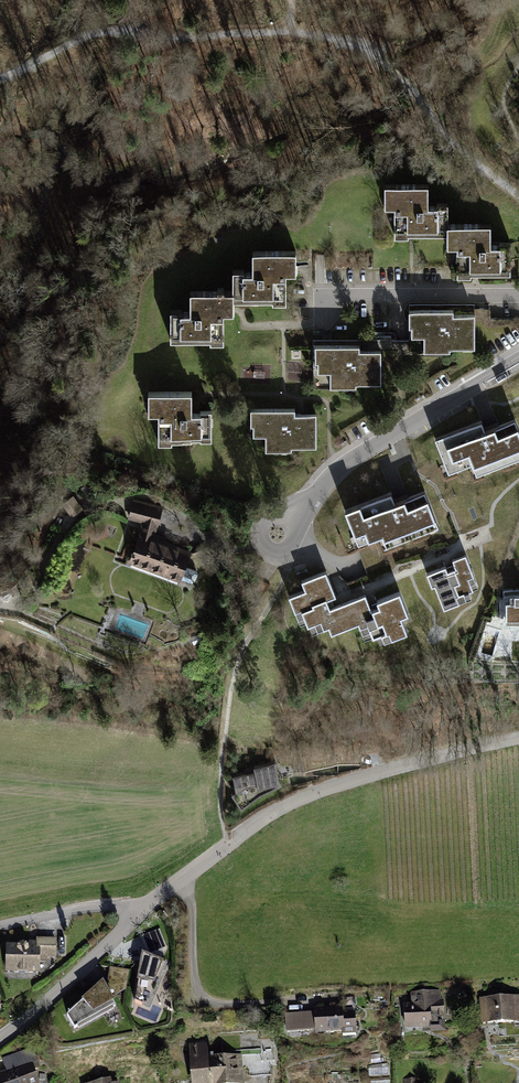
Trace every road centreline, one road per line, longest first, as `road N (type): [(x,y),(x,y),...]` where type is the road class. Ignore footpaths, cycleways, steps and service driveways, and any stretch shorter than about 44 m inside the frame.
road 1 (residential): [(518,738),(315,793),(271,813),(182,882)]
road 2 (track): [(292,34),(104,32),(0,79)]
road 3 (residential): [(518,358),(366,449),(276,535)]
road 4 (residential): [(182,882),(192,897),(194,979),(203,1000),(335,998)]
road 5 (track): [(518,199),(462,153),(369,47)]
road 6 (residential): [(518,298),(311,298)]
road 7 (residential): [(138,916),(0,1042)]
road 8 (residential): [(138,916),(102,906),(0,928)]

